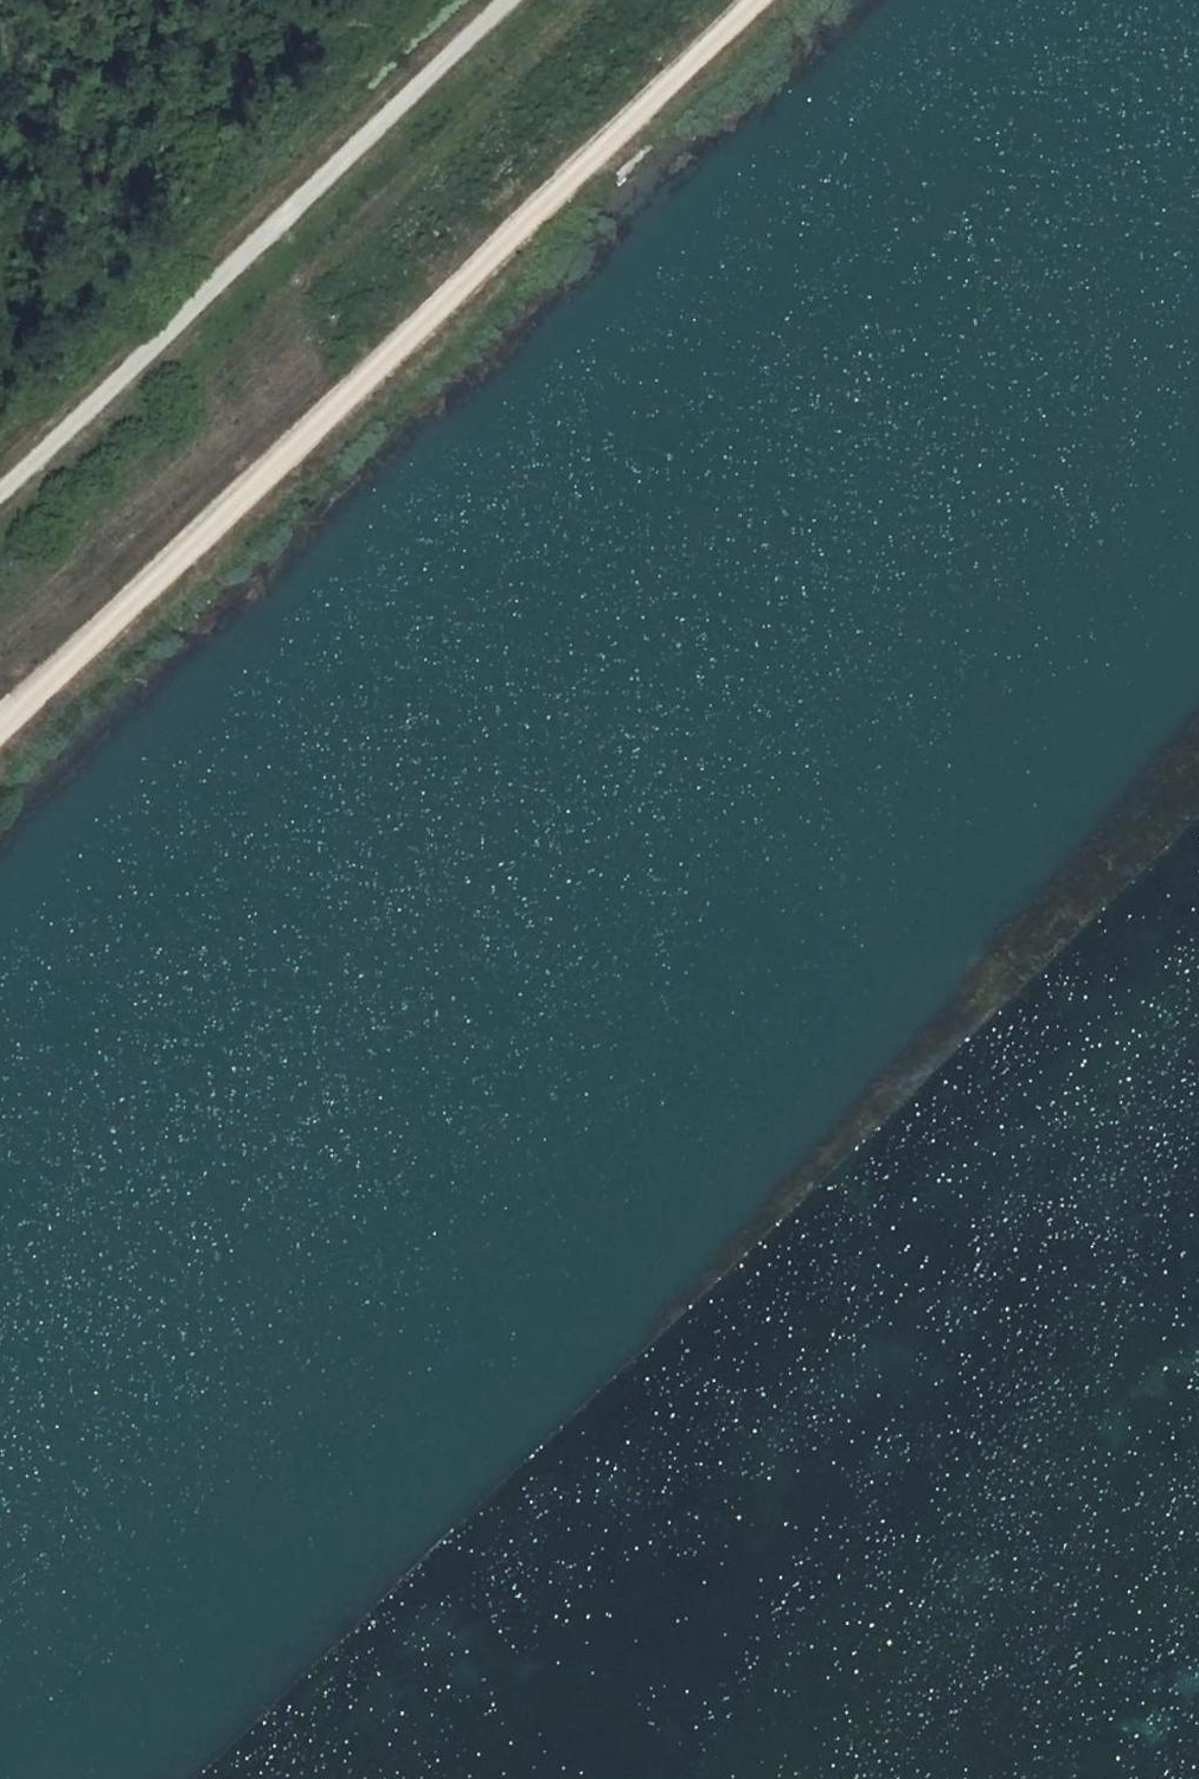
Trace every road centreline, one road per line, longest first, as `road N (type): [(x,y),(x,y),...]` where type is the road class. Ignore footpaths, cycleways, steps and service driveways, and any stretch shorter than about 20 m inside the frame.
road 1 (track): [(0,486),(235,247),(500,0)]

